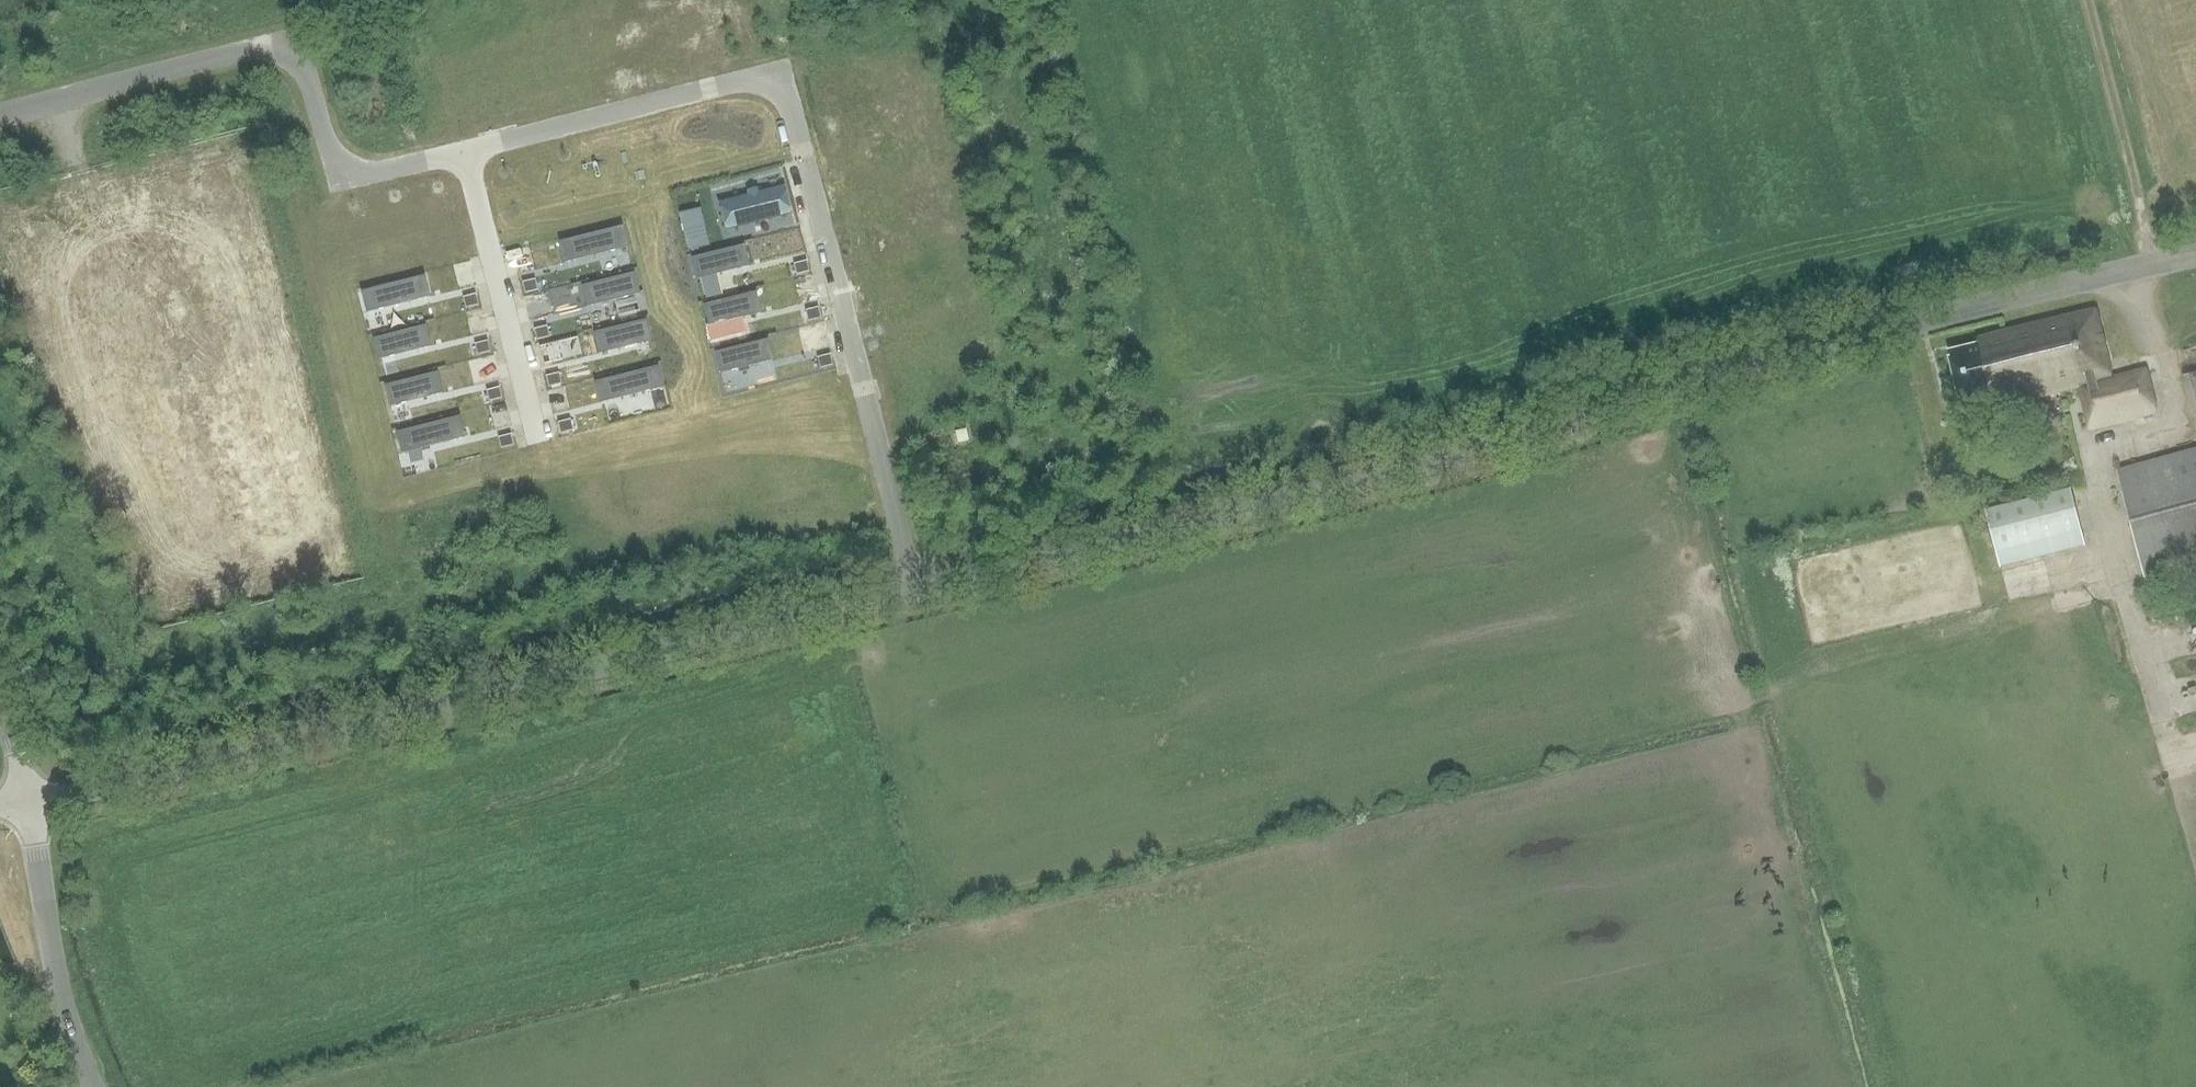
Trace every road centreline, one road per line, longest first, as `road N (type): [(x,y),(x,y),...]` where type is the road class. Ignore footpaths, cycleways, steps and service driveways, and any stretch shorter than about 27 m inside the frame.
road 1 (tertiary): [(913,582),(2195,255)]
road 2 (tertiary): [(26,799),(913,582)]
road 3 (residential): [(913,582),(793,99),(758,81),(463,154)]
road 4 (residential): [(463,154),(363,178),(334,168),(302,68),(282,50),(0,115)]
road 5 (residential): [(463,154),(537,443)]
road 6 (tertiary): [(97,1086),(77,1051),(42,908),(26,799)]

